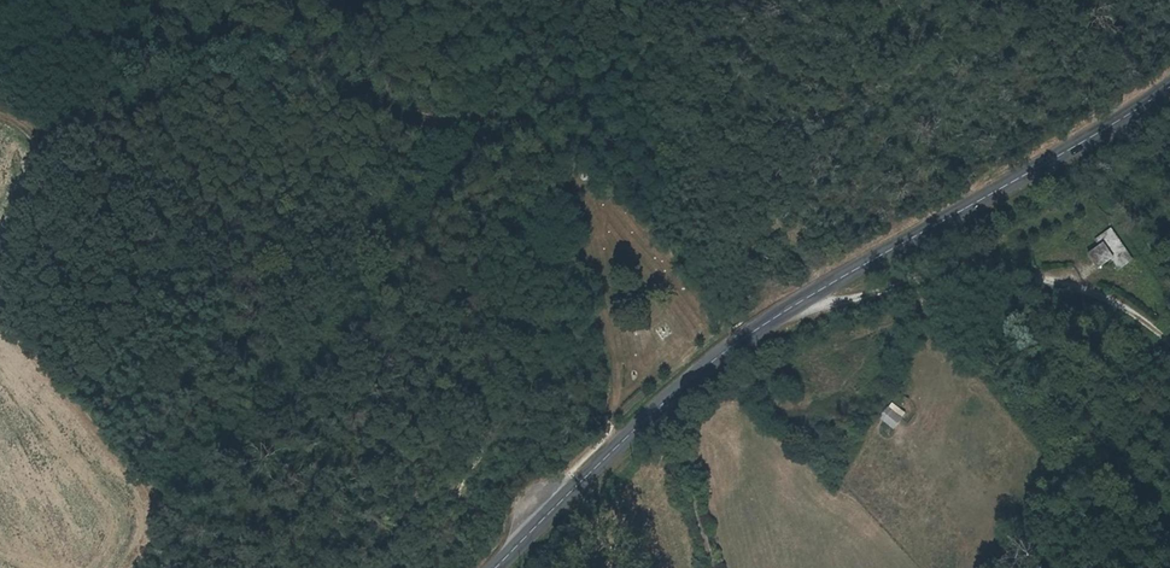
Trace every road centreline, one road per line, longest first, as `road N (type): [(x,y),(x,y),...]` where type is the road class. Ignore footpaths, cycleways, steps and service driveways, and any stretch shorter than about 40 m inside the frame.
road 1 (secondary): [(1169,82),(1124,117),(719,355),(496,567)]
road 2 (track): [(803,300),(846,300),(964,266),(1099,292),(1169,342)]
road 3 (track): [(0,336),(154,504),(119,567)]
road 4 (track): [(0,114),(47,146),(0,274)]
road 5 (track): [(711,567),(677,441),(656,410)]

